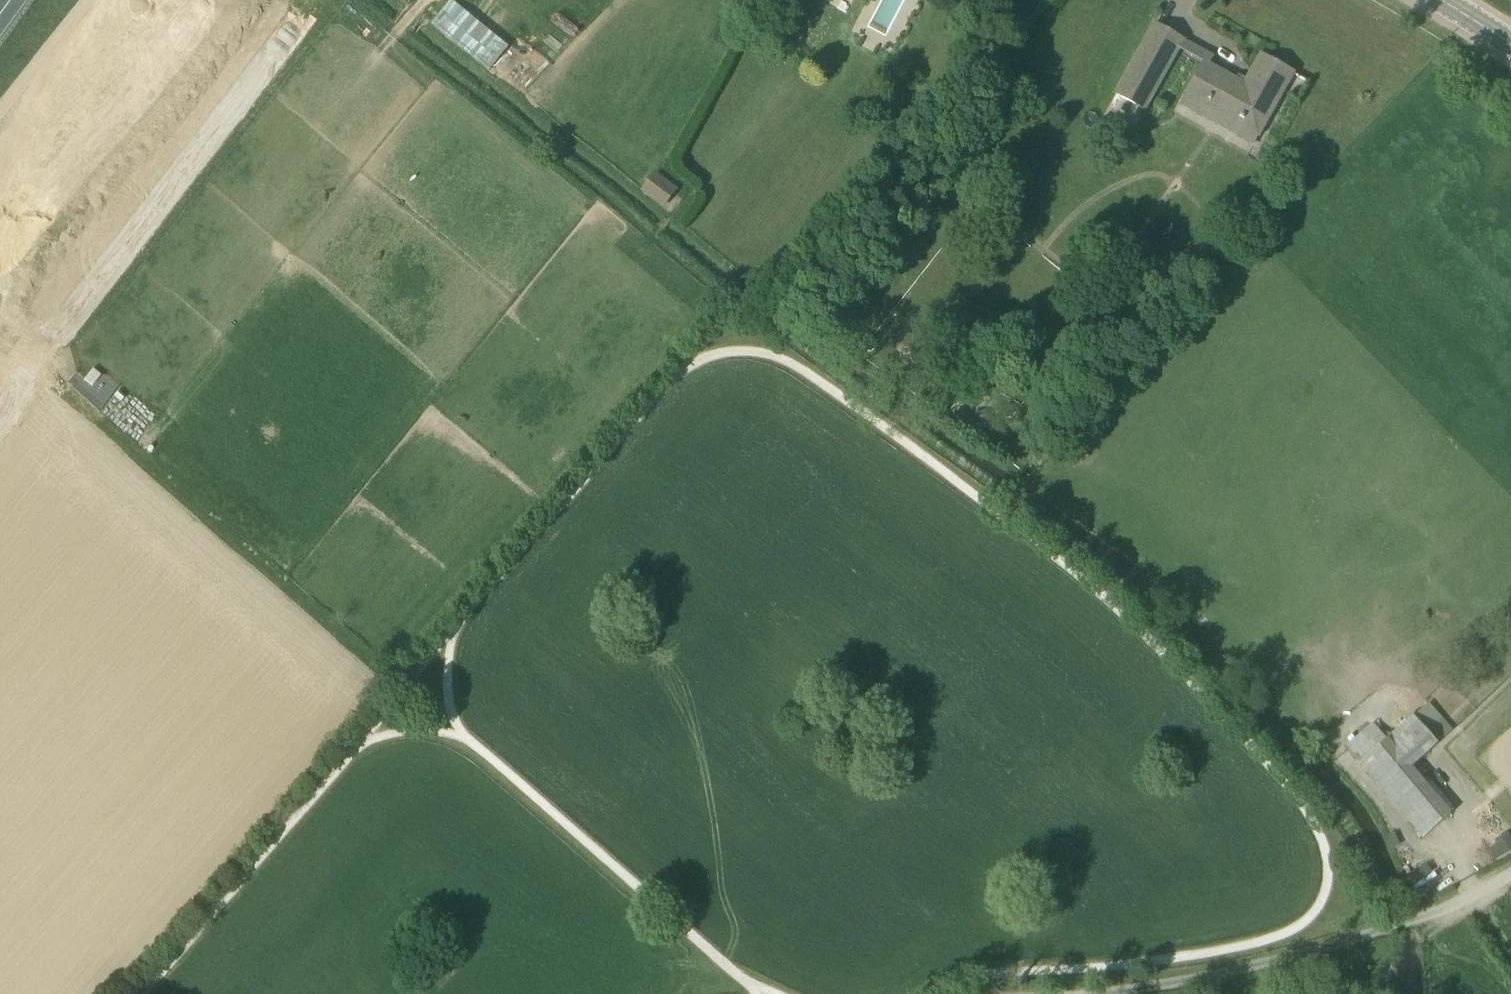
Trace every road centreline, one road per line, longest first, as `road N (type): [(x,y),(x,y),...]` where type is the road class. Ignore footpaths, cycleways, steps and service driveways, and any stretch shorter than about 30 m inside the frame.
road 1 (unclassified): [(0,408),(314,0)]

